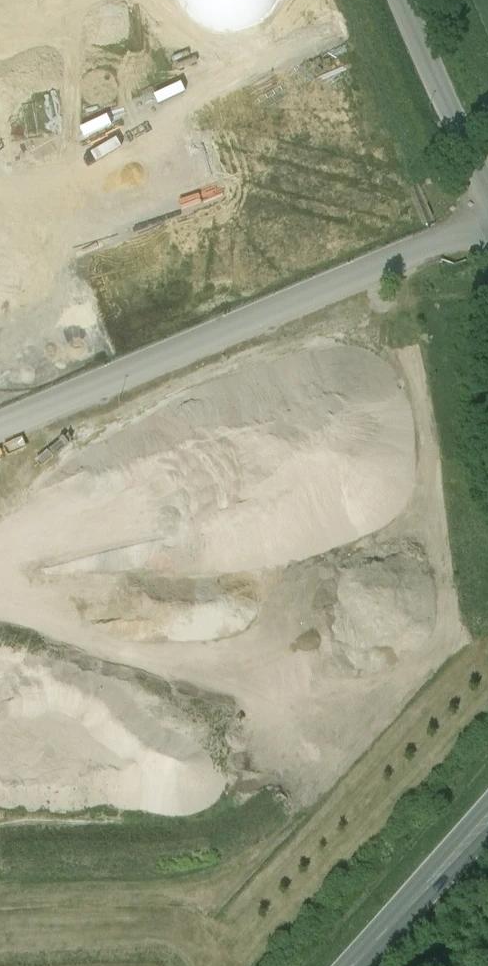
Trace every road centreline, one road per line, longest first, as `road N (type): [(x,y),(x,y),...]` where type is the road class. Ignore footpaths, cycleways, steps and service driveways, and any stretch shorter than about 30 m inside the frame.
road 1 (unclassified): [(487,189),(405,0)]
road 2 (primary): [(487,822),(355,965)]

